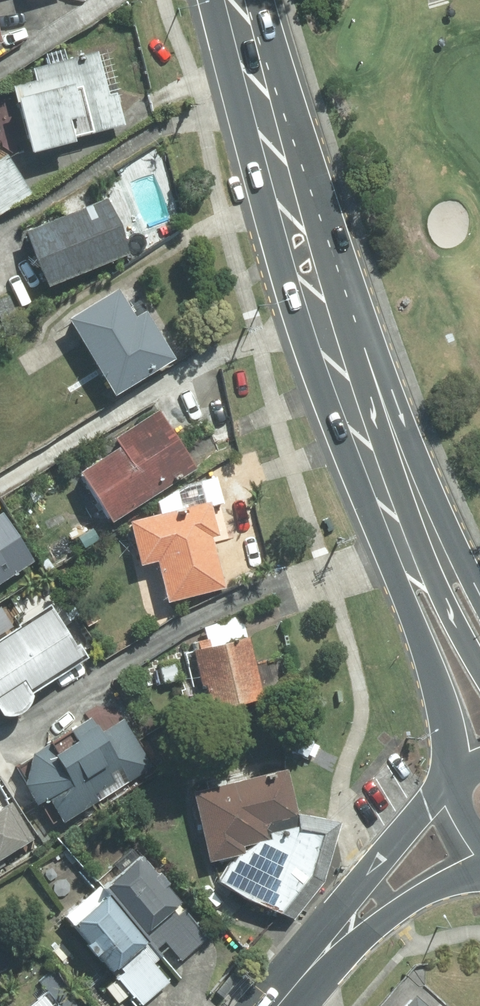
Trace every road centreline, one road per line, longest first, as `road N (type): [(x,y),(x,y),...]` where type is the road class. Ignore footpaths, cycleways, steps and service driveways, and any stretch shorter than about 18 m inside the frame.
road 1 (primary): [(455,770),(441,699),(323,323)]
road 2 (primary): [(323,323),(479,667)]
road 3 (primary): [(323,323),(236,0)]
road 4 (primary): [(323,323),(479,593)]
road 5 (secondary): [(278,1002),(376,858),(448,787)]
road 6 (secondary): [(479,849),(278,1002)]

